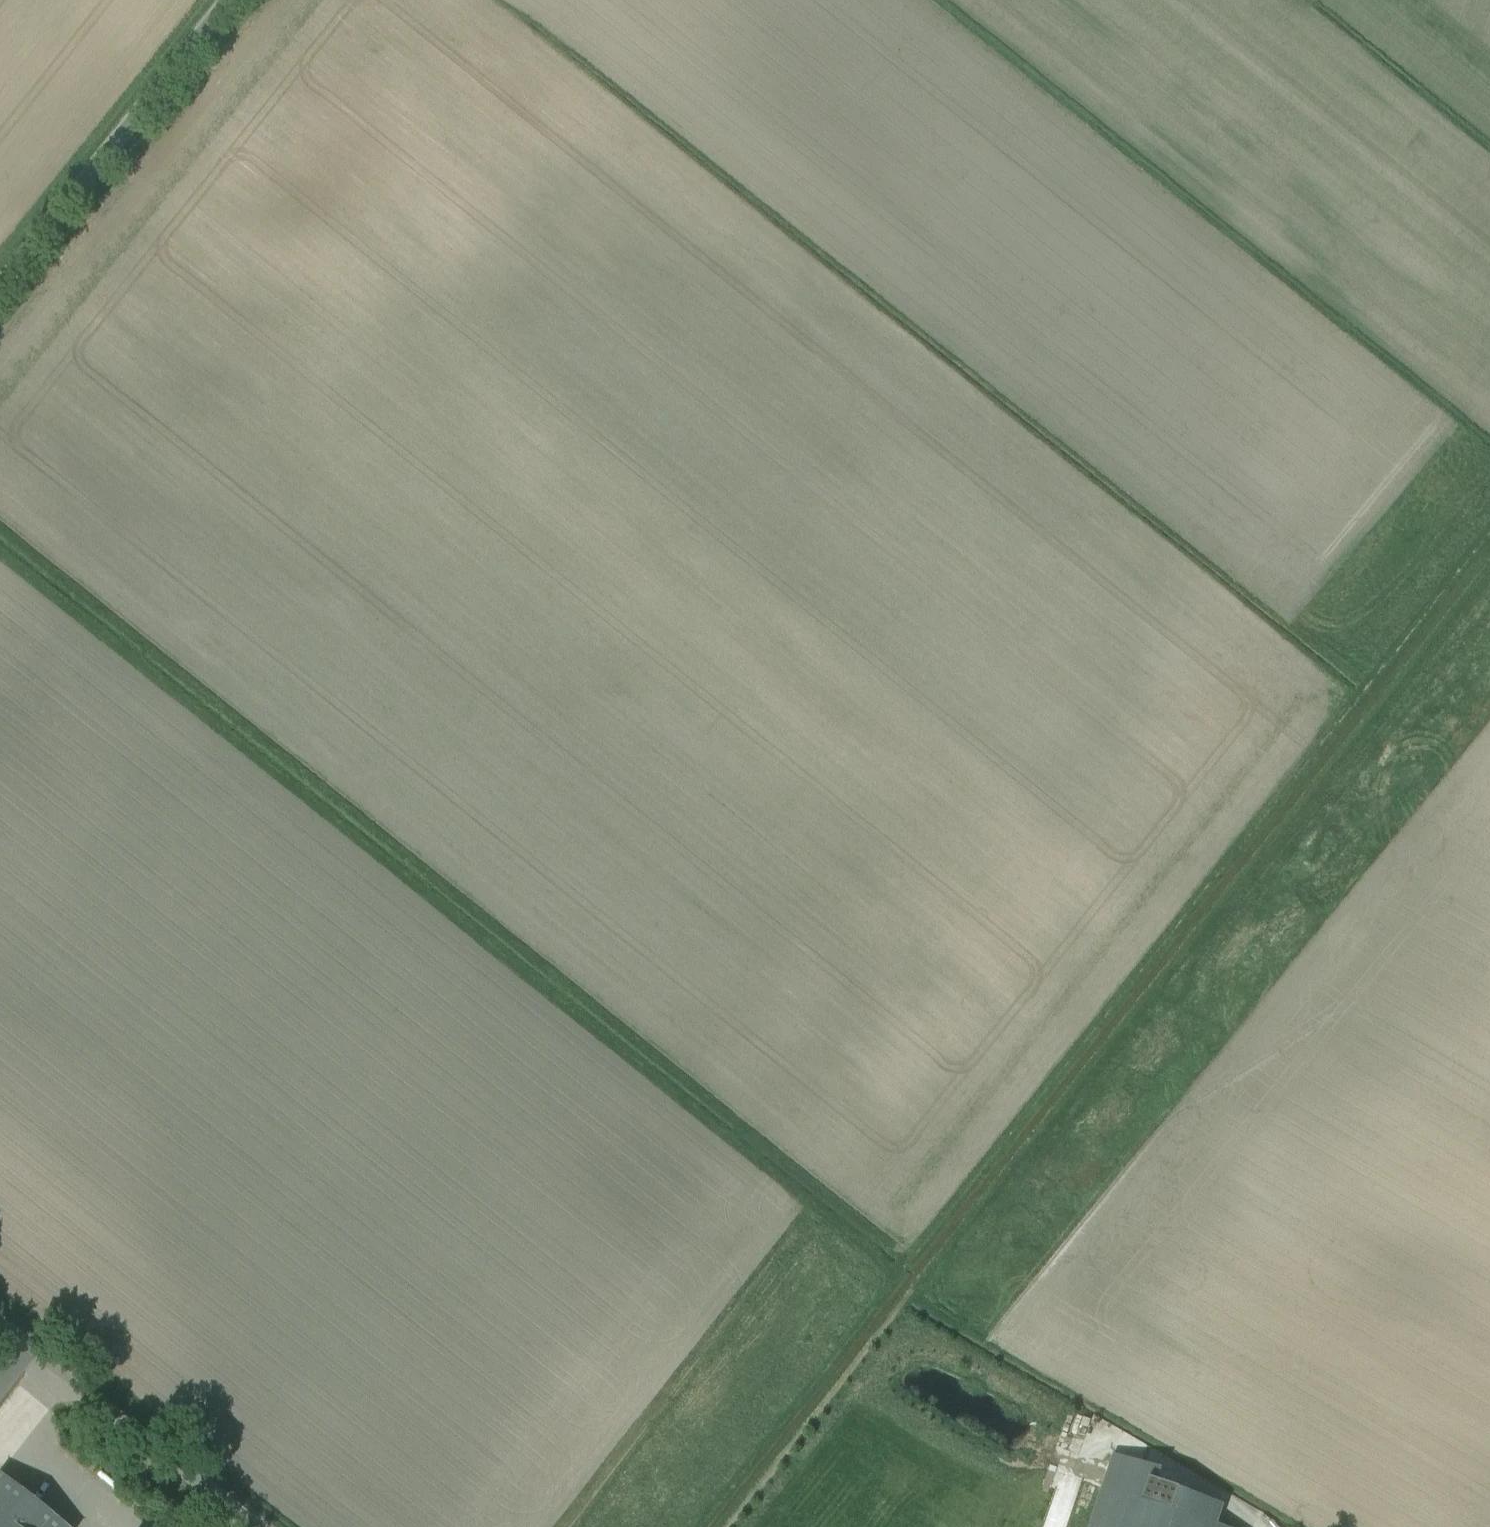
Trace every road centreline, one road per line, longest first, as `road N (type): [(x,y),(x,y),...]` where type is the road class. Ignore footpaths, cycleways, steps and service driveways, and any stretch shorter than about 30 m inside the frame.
road 1 (unclassified): [(0,302),(232,0)]
road 2 (unclassified): [(254,1526),(0,1331)]

